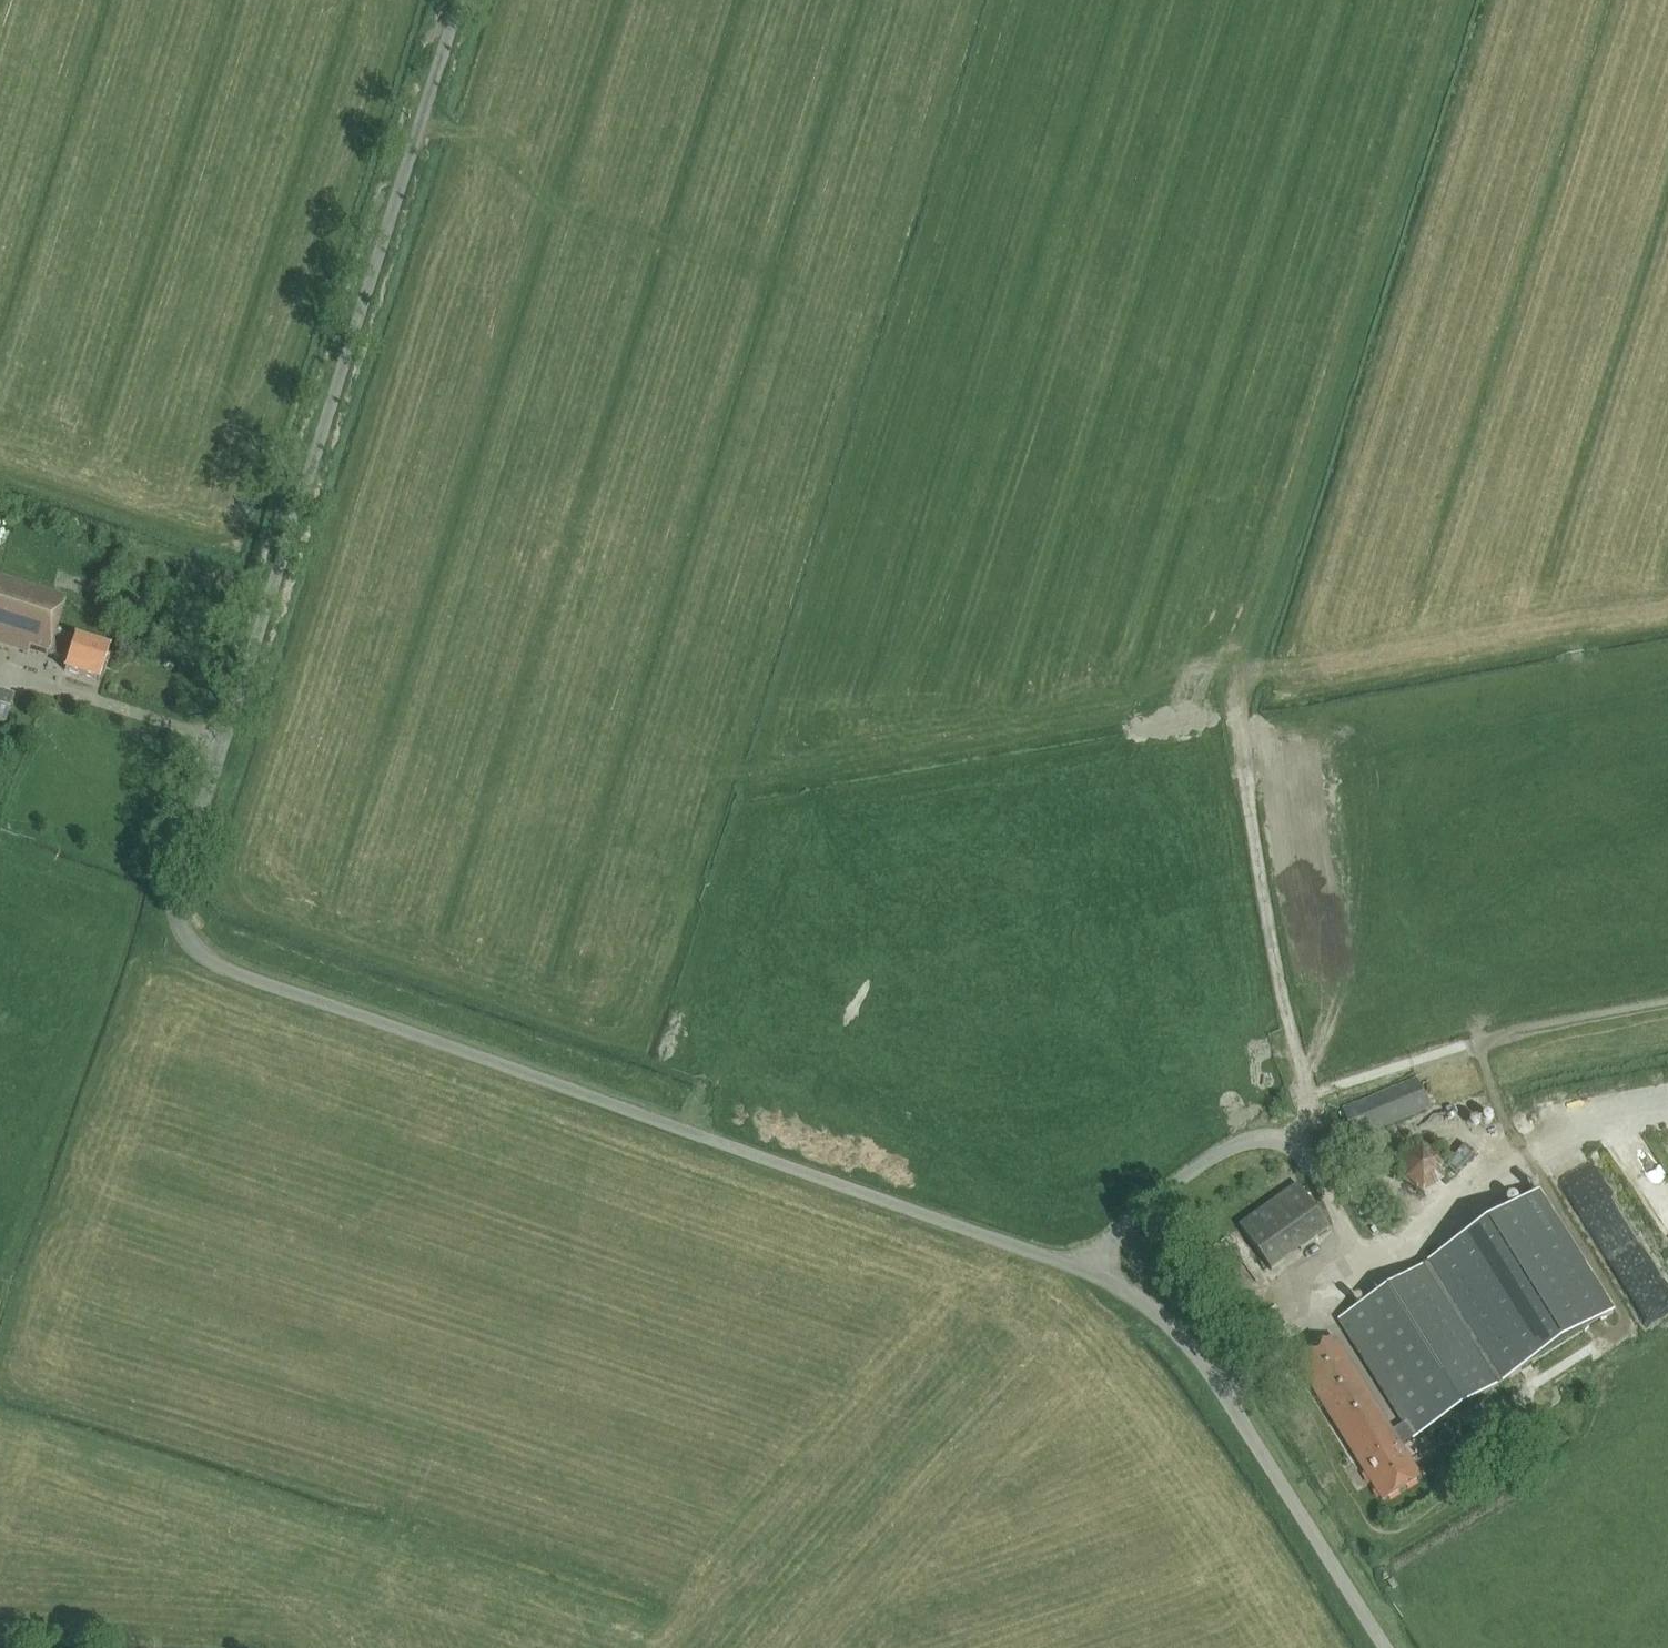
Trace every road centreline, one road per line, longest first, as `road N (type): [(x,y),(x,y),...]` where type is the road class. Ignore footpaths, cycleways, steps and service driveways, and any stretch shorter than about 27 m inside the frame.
road 1 (unclassified): [(1383,1647),(1165,1313),(1078,1266),(196,955),(172,922),(391,213),(467,0)]

